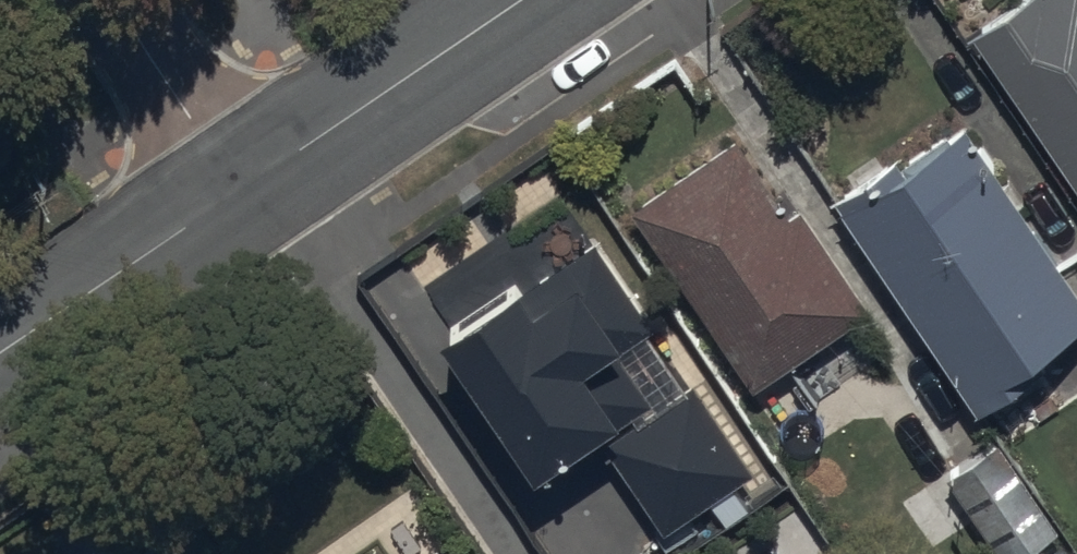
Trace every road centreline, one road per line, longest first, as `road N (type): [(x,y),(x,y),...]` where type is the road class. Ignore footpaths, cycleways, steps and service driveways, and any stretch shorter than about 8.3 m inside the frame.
road 1 (residential): [(241,189),(517,0)]
road 2 (residential): [(0,352),(241,189)]
road 3 (residential): [(241,189),(113,0)]

